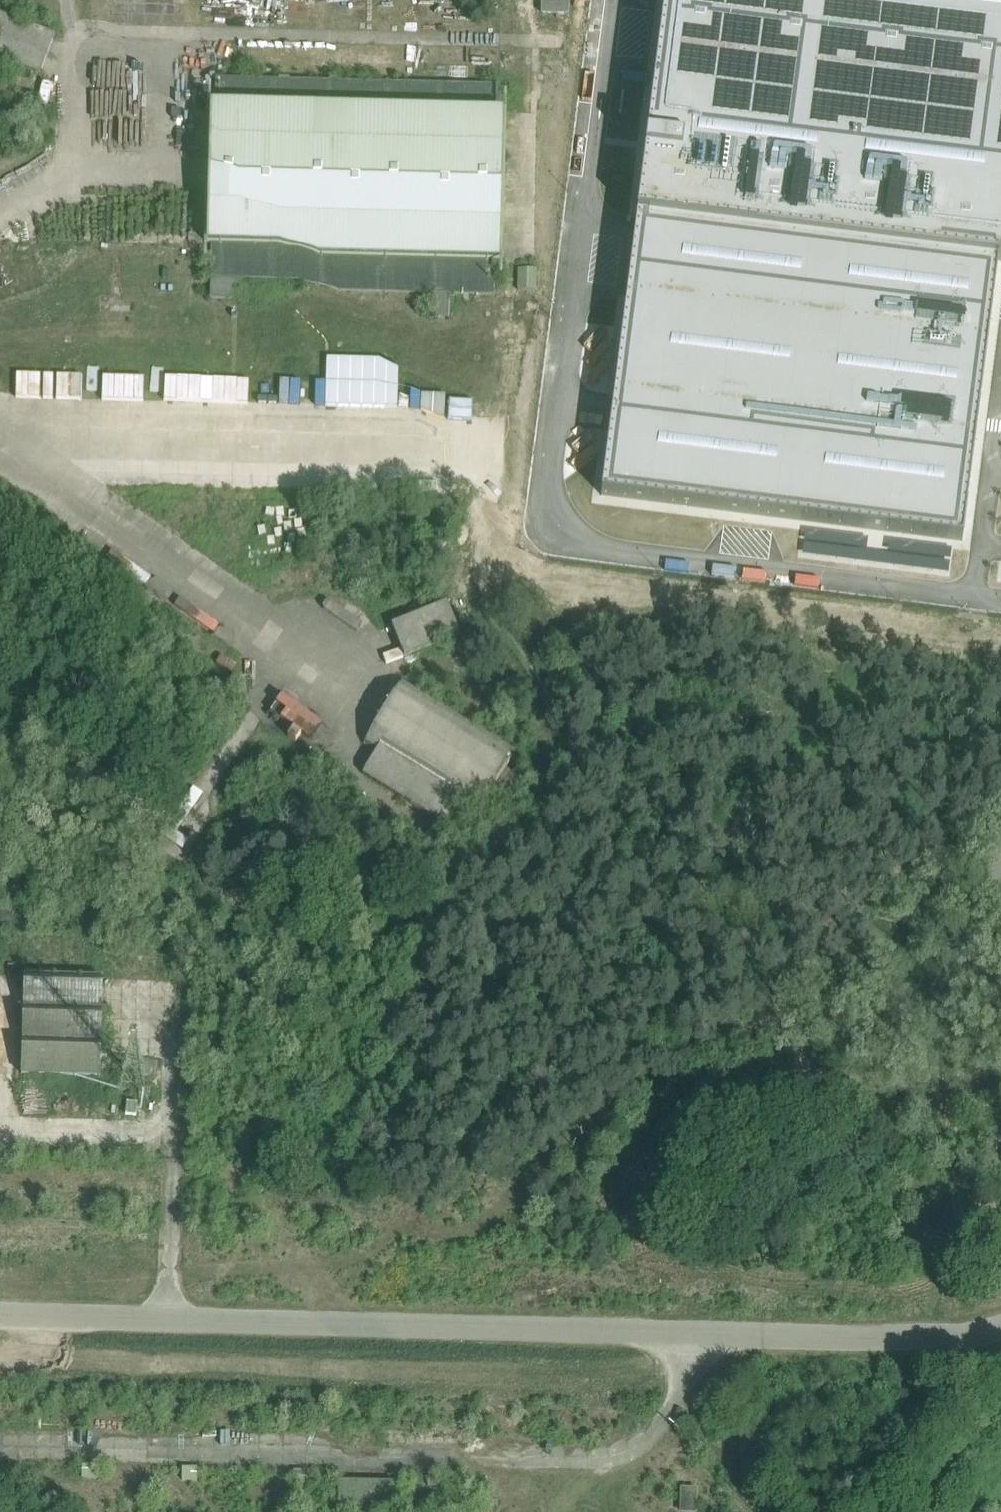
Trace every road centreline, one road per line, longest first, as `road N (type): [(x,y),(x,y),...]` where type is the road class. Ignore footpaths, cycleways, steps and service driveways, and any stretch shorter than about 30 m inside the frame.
road 1 (unclassified): [(0,1322),(881,1345),(1000,1330)]
road 2 (residential): [(501,447),(71,437),(36,446),(10,466)]
road 3 (residential): [(319,682),(10,466)]

